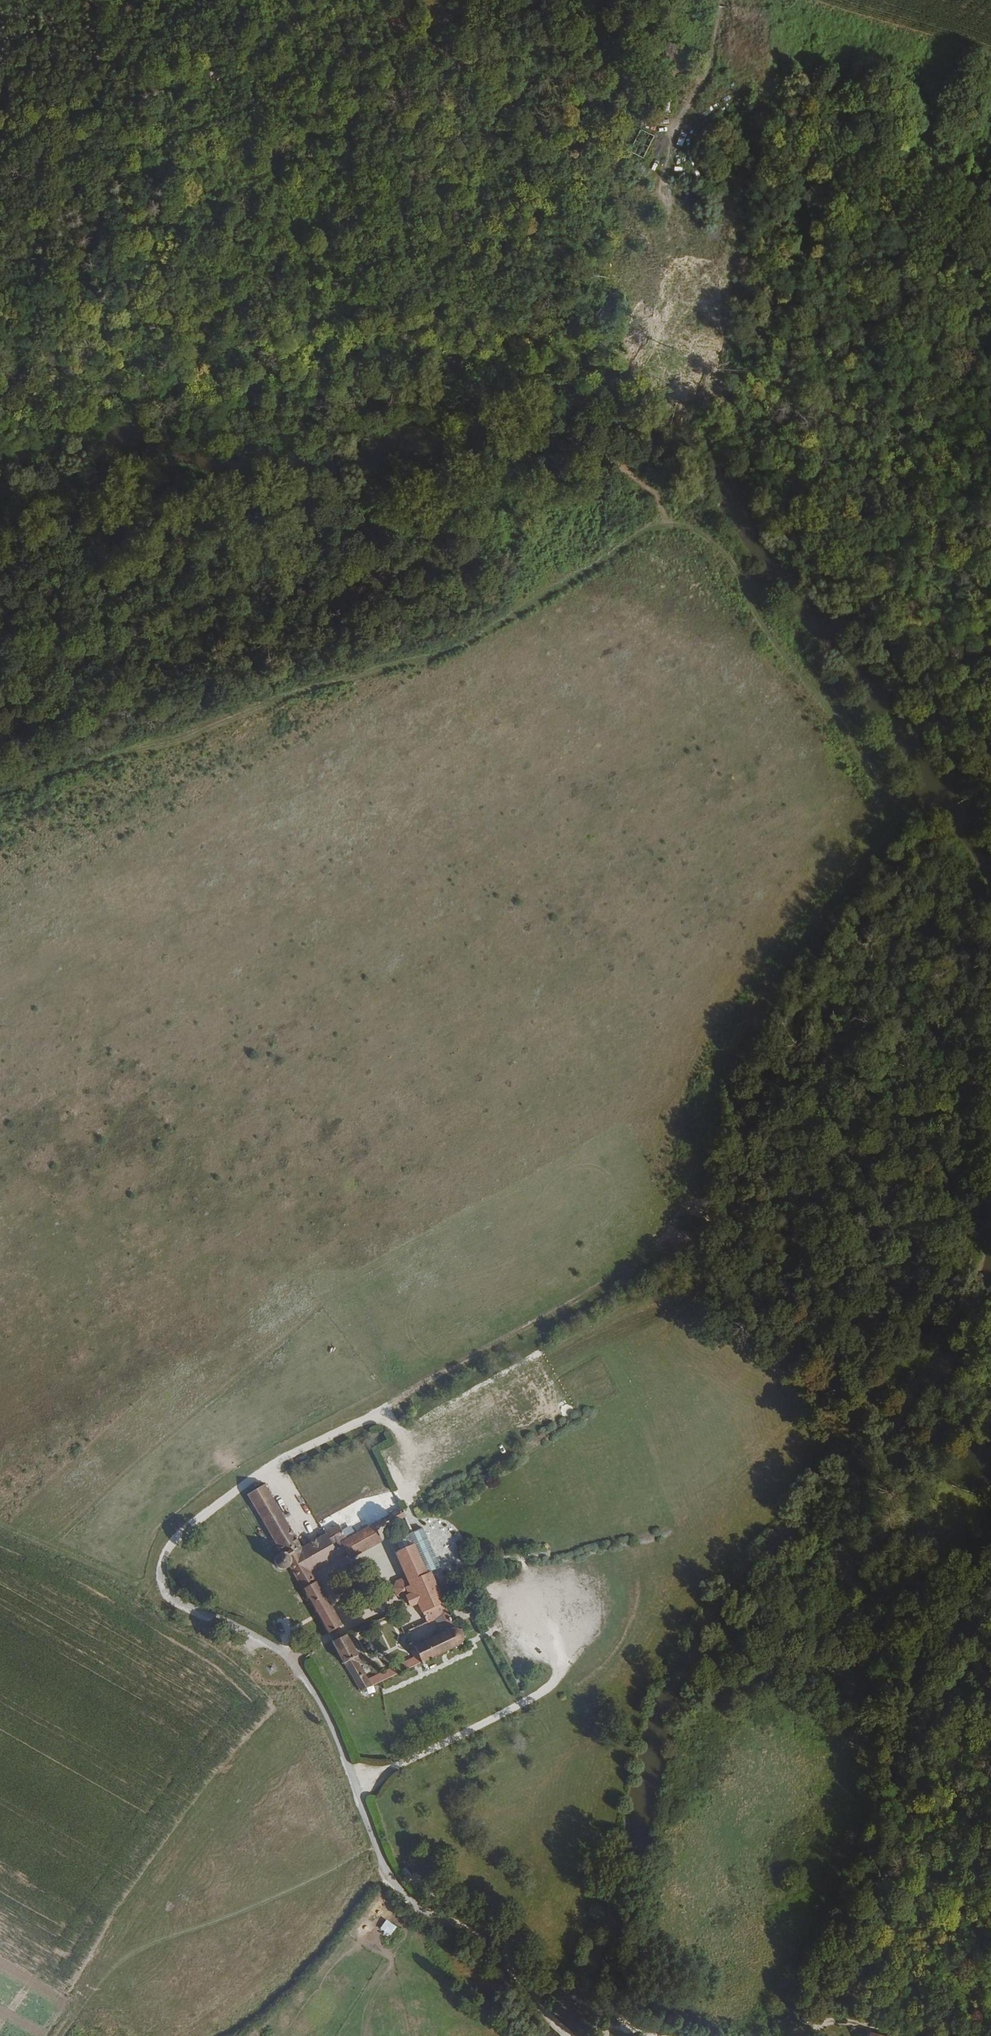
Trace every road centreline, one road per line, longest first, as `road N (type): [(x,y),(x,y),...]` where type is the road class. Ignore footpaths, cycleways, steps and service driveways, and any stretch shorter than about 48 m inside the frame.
road 1 (unclassified): [(548,2022),(492,1945),(383,1882),(329,1715),(293,1660),(186,1605),(164,1581),(171,1547),(194,1522),(274,1464),(377,1414),(403,1425)]
road 2 (track): [(355,1781),(551,1682),(560,1663),(530,1617)]
road 3 (track): [(752,0),(861,17),(990,63)]
road 4 (track): [(221,2035),(278,1995),(383,1882)]
road 5 (track): [(173,1596),(0,1533)]

